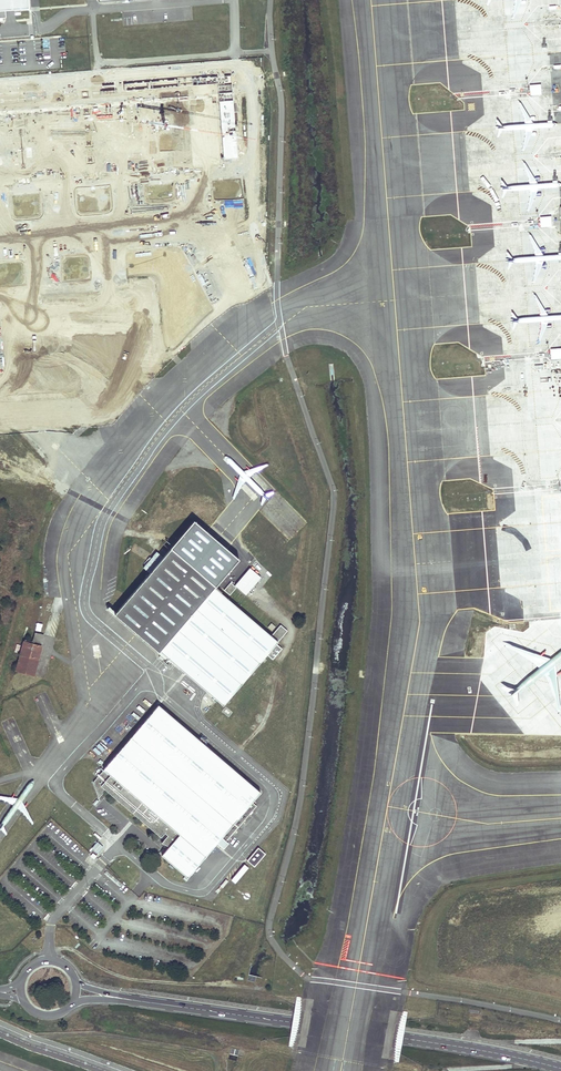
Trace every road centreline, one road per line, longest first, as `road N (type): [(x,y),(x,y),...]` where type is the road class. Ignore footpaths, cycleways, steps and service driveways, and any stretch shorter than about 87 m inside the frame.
road 1 (secondary): [(560,1069),(120,998)]

